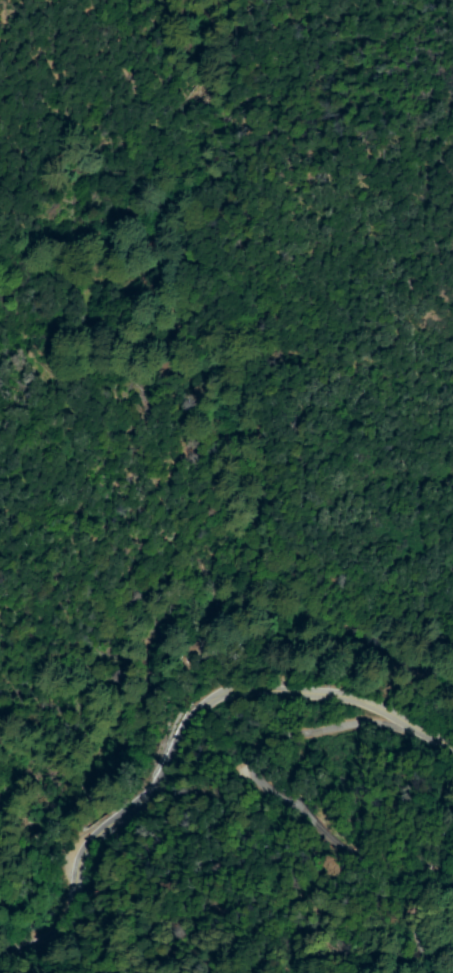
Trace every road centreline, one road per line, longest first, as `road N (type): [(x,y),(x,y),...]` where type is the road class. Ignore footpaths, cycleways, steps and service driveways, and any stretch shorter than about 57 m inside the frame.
road 1 (tertiary): [(452,749),(325,691),(235,693),(199,708),(146,793),(107,818),(79,855),(49,931),(0,945)]

